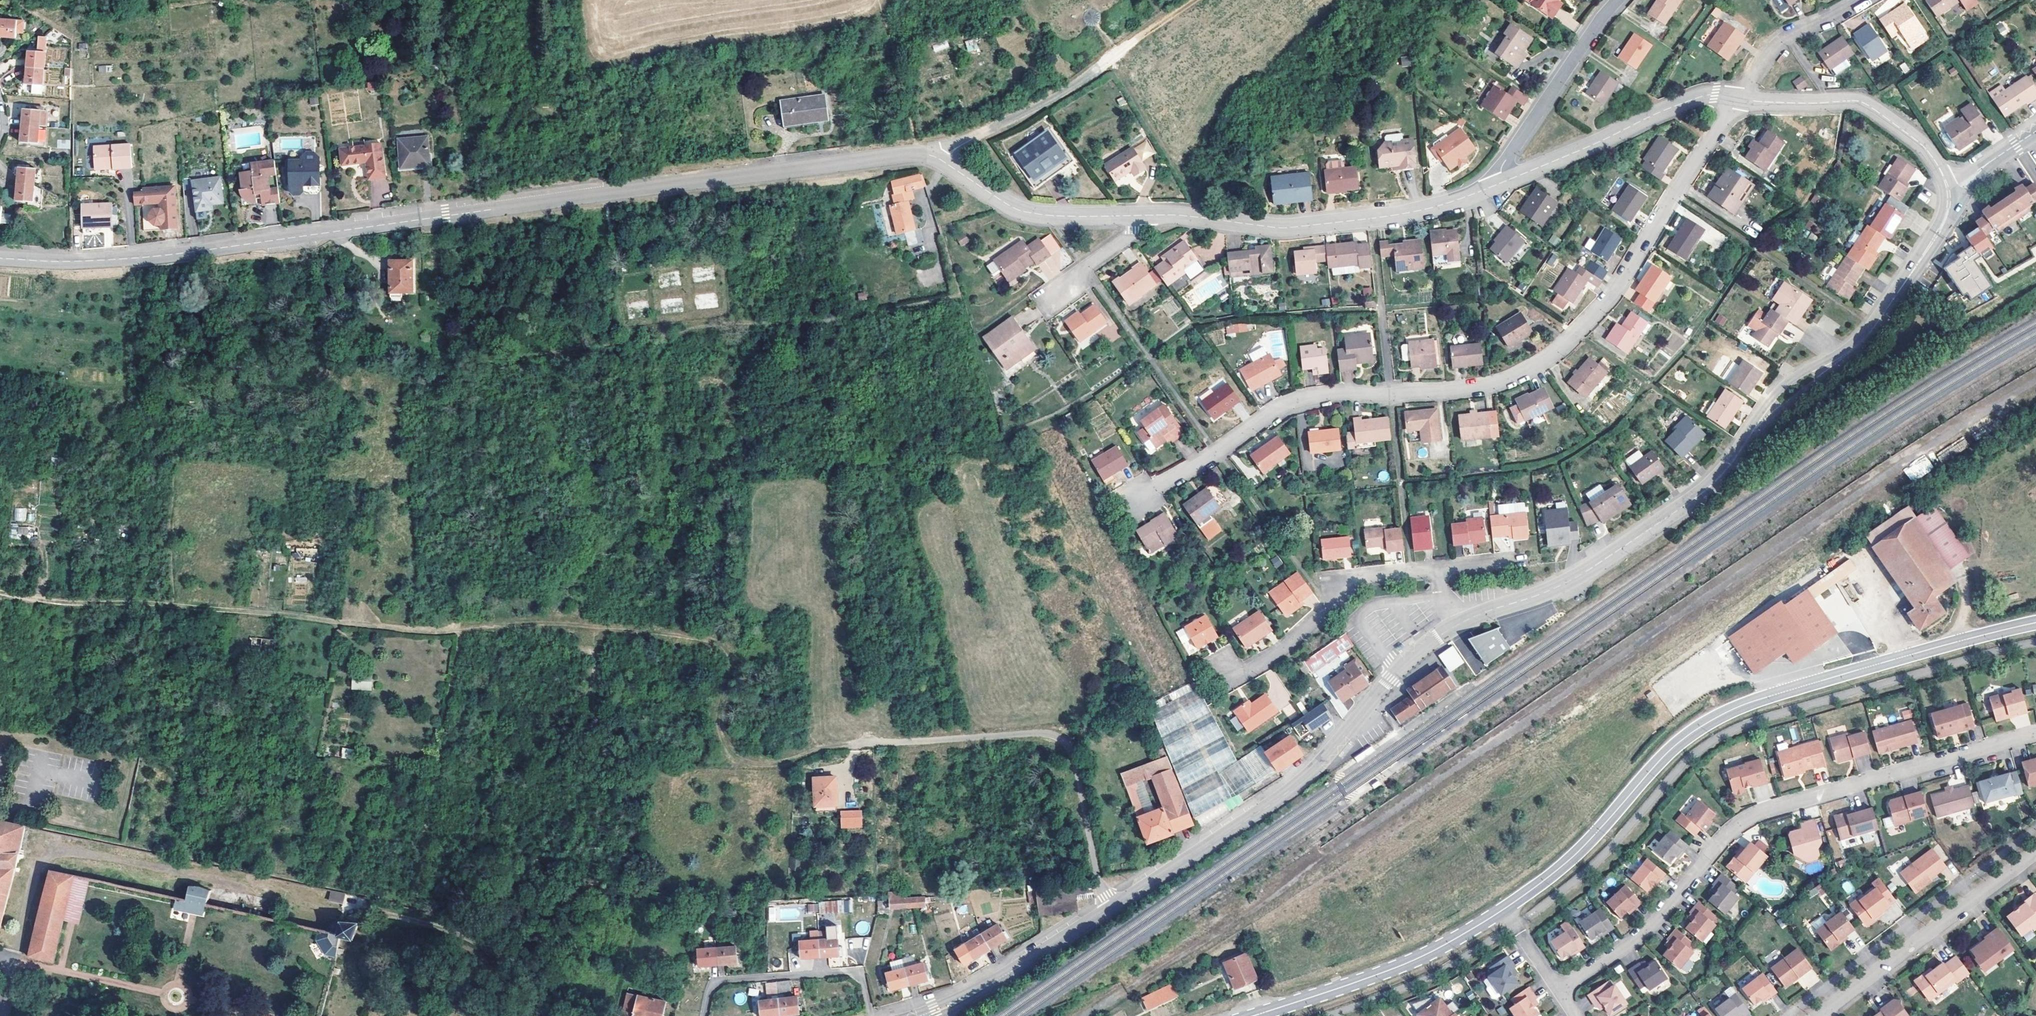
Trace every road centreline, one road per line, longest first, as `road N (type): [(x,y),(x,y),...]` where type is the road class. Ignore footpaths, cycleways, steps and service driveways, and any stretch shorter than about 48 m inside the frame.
road 1 (residential): [(0,258),(172,254),(918,153),(1023,211),(1143,215)]
road 2 (track): [(856,744),(741,762),(724,743),(720,721),(727,648),(692,633),(554,626),(426,632),(0,591)]
road 3 (residential): [(1739,98),(1627,271),(1536,366),(1468,389),(1298,400),(1137,499)]
road 4 (tertiary): [(1503,909),(1568,860),(1666,753),(1715,718),(2035,622)]
road 5 (residential): [(2035,734),(1743,823),(1646,931),(1559,991)]
road 6 (residential): [(1113,908),(1300,782),(1398,670),(1458,624)]
road 7 (residential): [(1113,908),(1099,883),(1070,744),(1060,737),(856,744)]
road 8 (residential): [(1143,215),(1286,227),(1424,209),(1500,183)]
road 9 (residential): [(1748,439),(1711,485),(1576,577),(1458,624)]
road 10 (track): [(1194,0),(1063,93),(940,159)]
road 11 (tertiary): [(1252,1015),(1390,970),(1503,909)]
road 12 (residential): [(2035,852),(1817,1015)]
road 13 (residential): [(1500,183),(1698,97),(1739,98)]
road 14 (residential): [(1739,98),(1862,102),(1929,152),(1948,191)]
road 15 (residential): [(1439,567),(1362,576),(1280,650),(1231,677)]
road 16 (residential): [(872,1015),(863,979),(848,971),(722,979),(707,994),(703,1015)]
road 17 (residential): [(1617,0),(1498,173),(1500,183)]
road 18 (residential): [(922,1015),(1113,908)]
road 19 (residential): [(1873,328),(1784,385),(1748,439)]
road 20 (residential): [(1868,0),(1777,43),(1739,98)]
road 21 (residential): [(1748,439),(1873,328)]
road 22 (residential): [(1948,191),(1942,228),(1873,328)]
road 23 (track): [(918,153),(877,0)]

